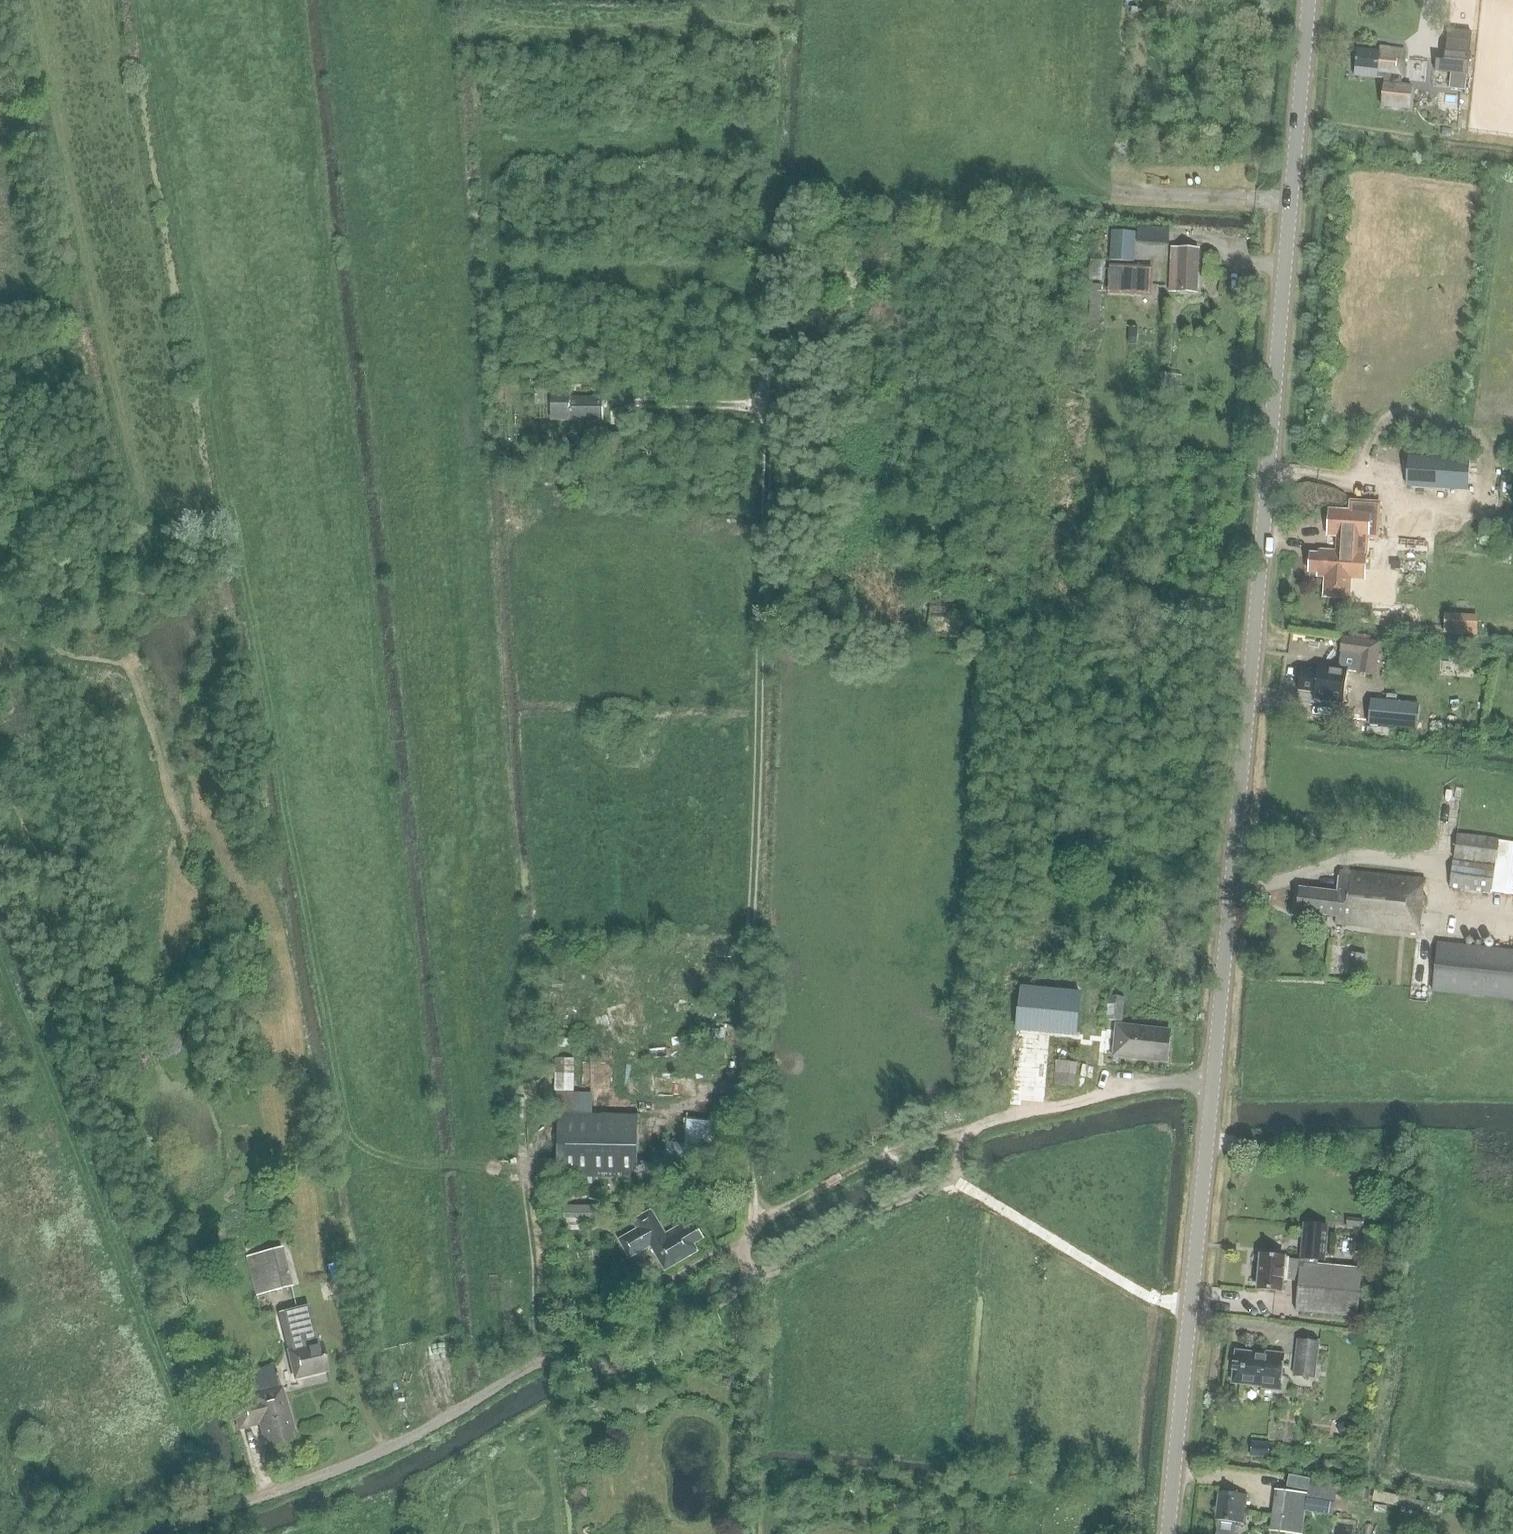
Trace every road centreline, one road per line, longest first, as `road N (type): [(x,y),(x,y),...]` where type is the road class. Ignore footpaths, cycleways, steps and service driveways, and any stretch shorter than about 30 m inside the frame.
road 1 (secondary): [(1168,1533),(1309,0)]

